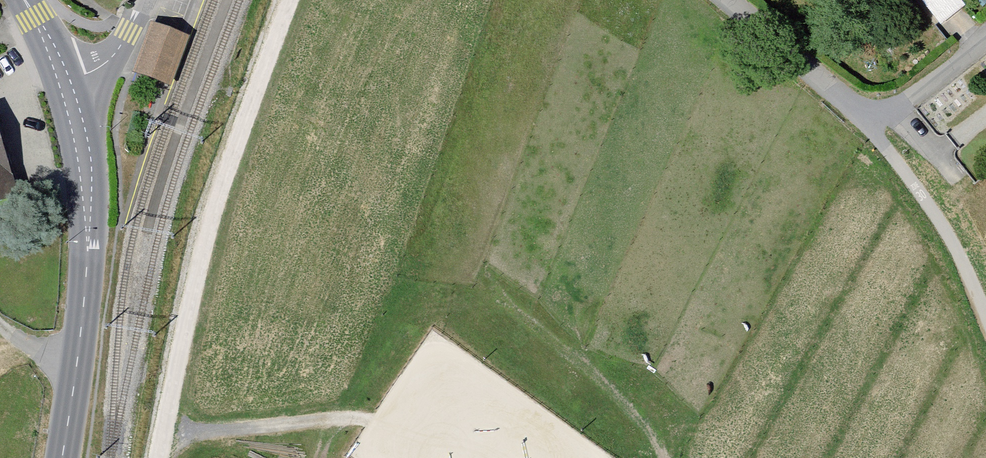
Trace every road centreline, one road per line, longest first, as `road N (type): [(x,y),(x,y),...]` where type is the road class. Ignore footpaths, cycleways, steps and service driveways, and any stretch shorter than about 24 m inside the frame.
road 1 (tertiary): [(62,457),(88,244),(84,158),(66,83)]
road 2 (residential): [(726,0),(871,127),(985,39)]
road 3 (track): [(871,127),(956,245),(985,317)]

